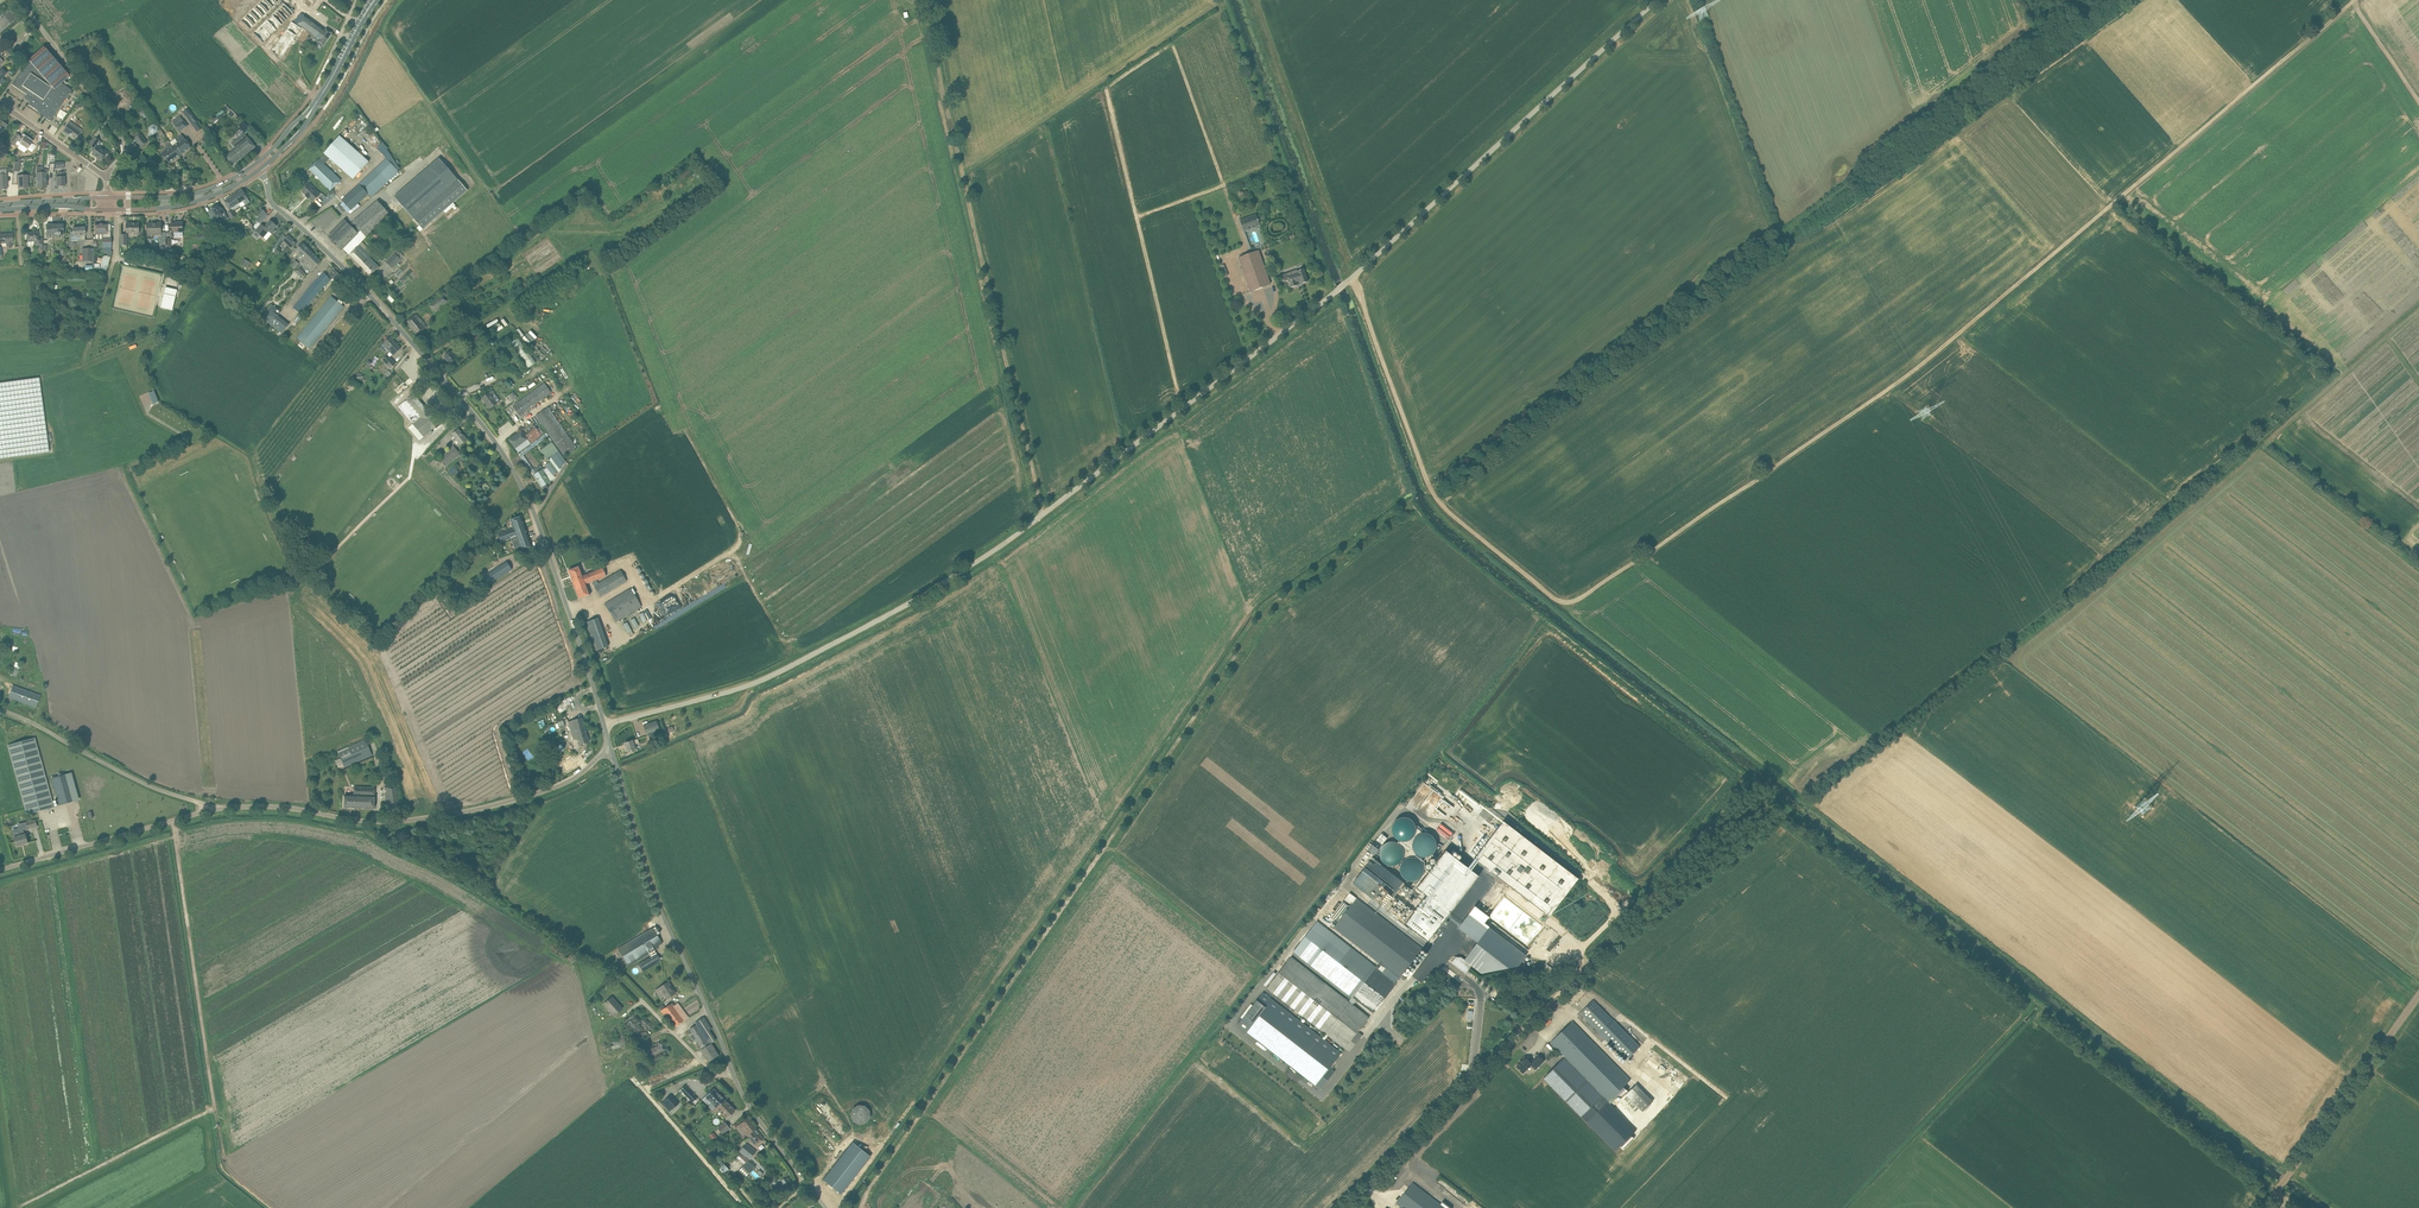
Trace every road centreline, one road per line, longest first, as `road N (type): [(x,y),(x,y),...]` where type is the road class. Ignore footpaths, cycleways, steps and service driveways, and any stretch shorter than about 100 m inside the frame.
road 1 (unclassified): [(605,725),(769,677),(978,562),(1334,293),(1658,0)]
road 2 (track): [(2352,0),(1928,359),(1574,601),(1540,587),(1431,489)]
road 3 (track): [(863,1207),(1266,612),(1414,500)]
road 4 (track): [(1431,489),(2103,0)]
road 5 (unclassified): [(605,725),(536,519),(499,445),(420,349),(278,209),(259,170)]
road 6 (track): [(1246,250),(1172,44),(1106,88),(1177,387)]
road 7 (track): [(1043,513),(921,0)]
road 8 (track): [(178,819),(213,1110),(19,1207)]
road 9 (unclassified): [(211,808),(420,819),(549,788),(610,746)]
road 10 (unclassified): [(734,1074),(658,904),(610,746)]
road 11 (unclassified): [(1346,1207),(1581,972)]
road 12 (track): [(1826,1176),(1574,979)]
road 13 (unclassified): [(2264,1207),(2418,995)]
road 14 (unclassified): [(211,808),(0,711)]
road 15 (track): [(1351,279),(1431,489)]
road 16 (unclassified): [(0,871),(211,808)]
road 17 (residential): [(104,175),(126,147),(123,134),(21,0)]
road 18 (unclassified): [(828,1207),(734,1074)]
road 19 (primary): [(111,210),(189,203),(259,170)]
road 20 (primary): [(255,164),(183,197),(108,198)]
road 21 (residential): [(104,175),(0,106)]
road 22 (unclassified): [(734,1074),(716,1075),(641,999)]
road 23 (primary): [(313,108),(374,0)]

